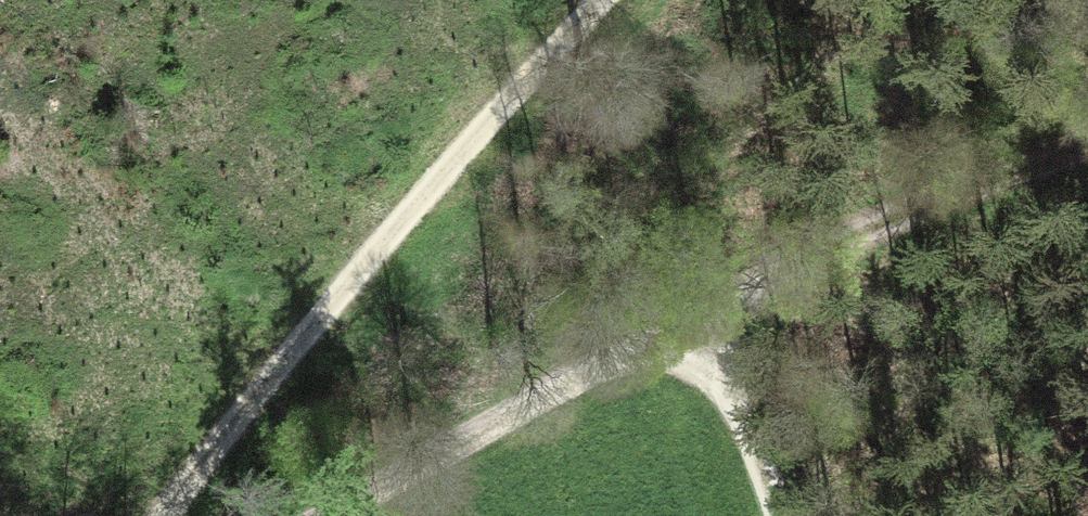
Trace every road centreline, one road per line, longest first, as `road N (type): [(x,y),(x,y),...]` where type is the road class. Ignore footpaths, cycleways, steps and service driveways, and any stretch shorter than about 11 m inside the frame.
road 1 (track): [(605,0),(401,219),(160,515)]
road 2 (track): [(1087,149),(1006,173),(792,259),(689,320)]
road 3 (track): [(315,515),(689,320)]
road 4 (track): [(755,515),(689,320)]

